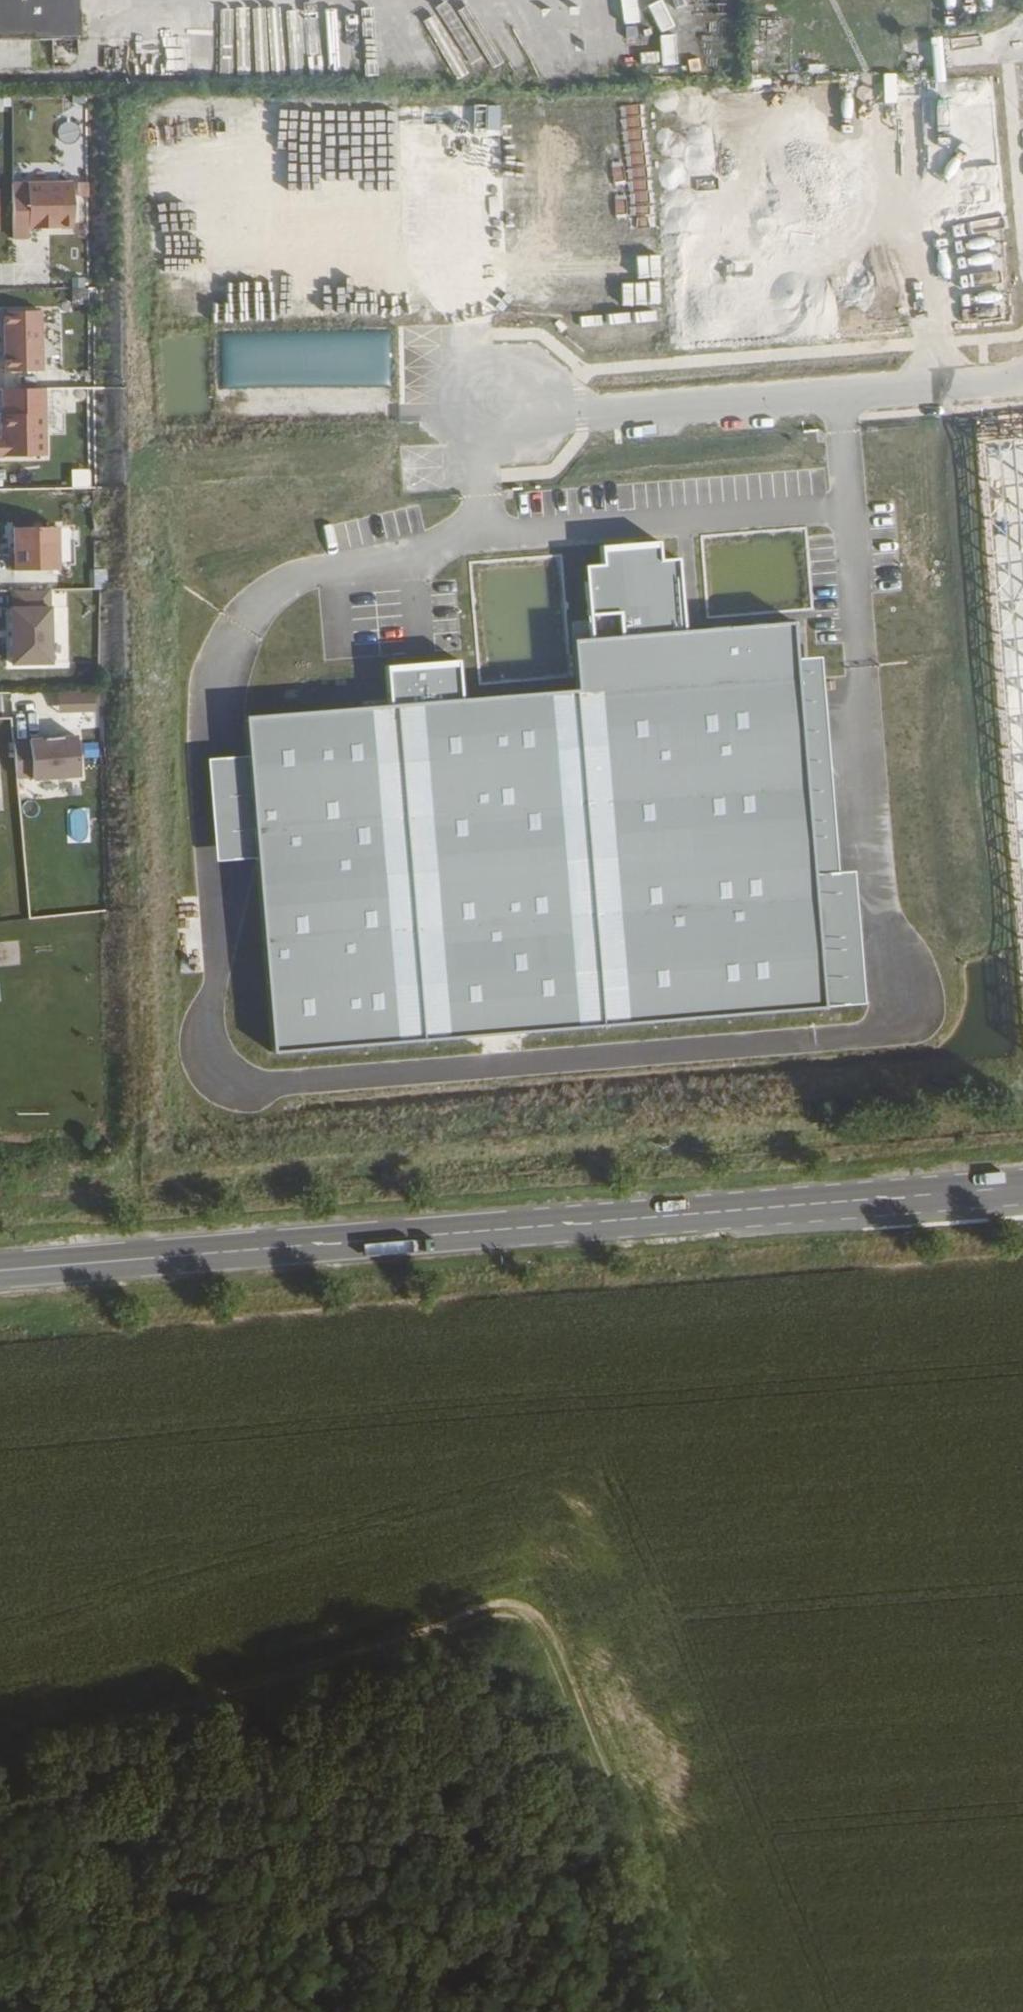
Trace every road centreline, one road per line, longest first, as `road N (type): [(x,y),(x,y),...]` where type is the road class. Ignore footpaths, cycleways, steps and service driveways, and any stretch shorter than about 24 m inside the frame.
road 1 (primary): [(0,1271),(1022,1186)]
road 2 (unclassified): [(1022,380),(581,412),(482,406)]

